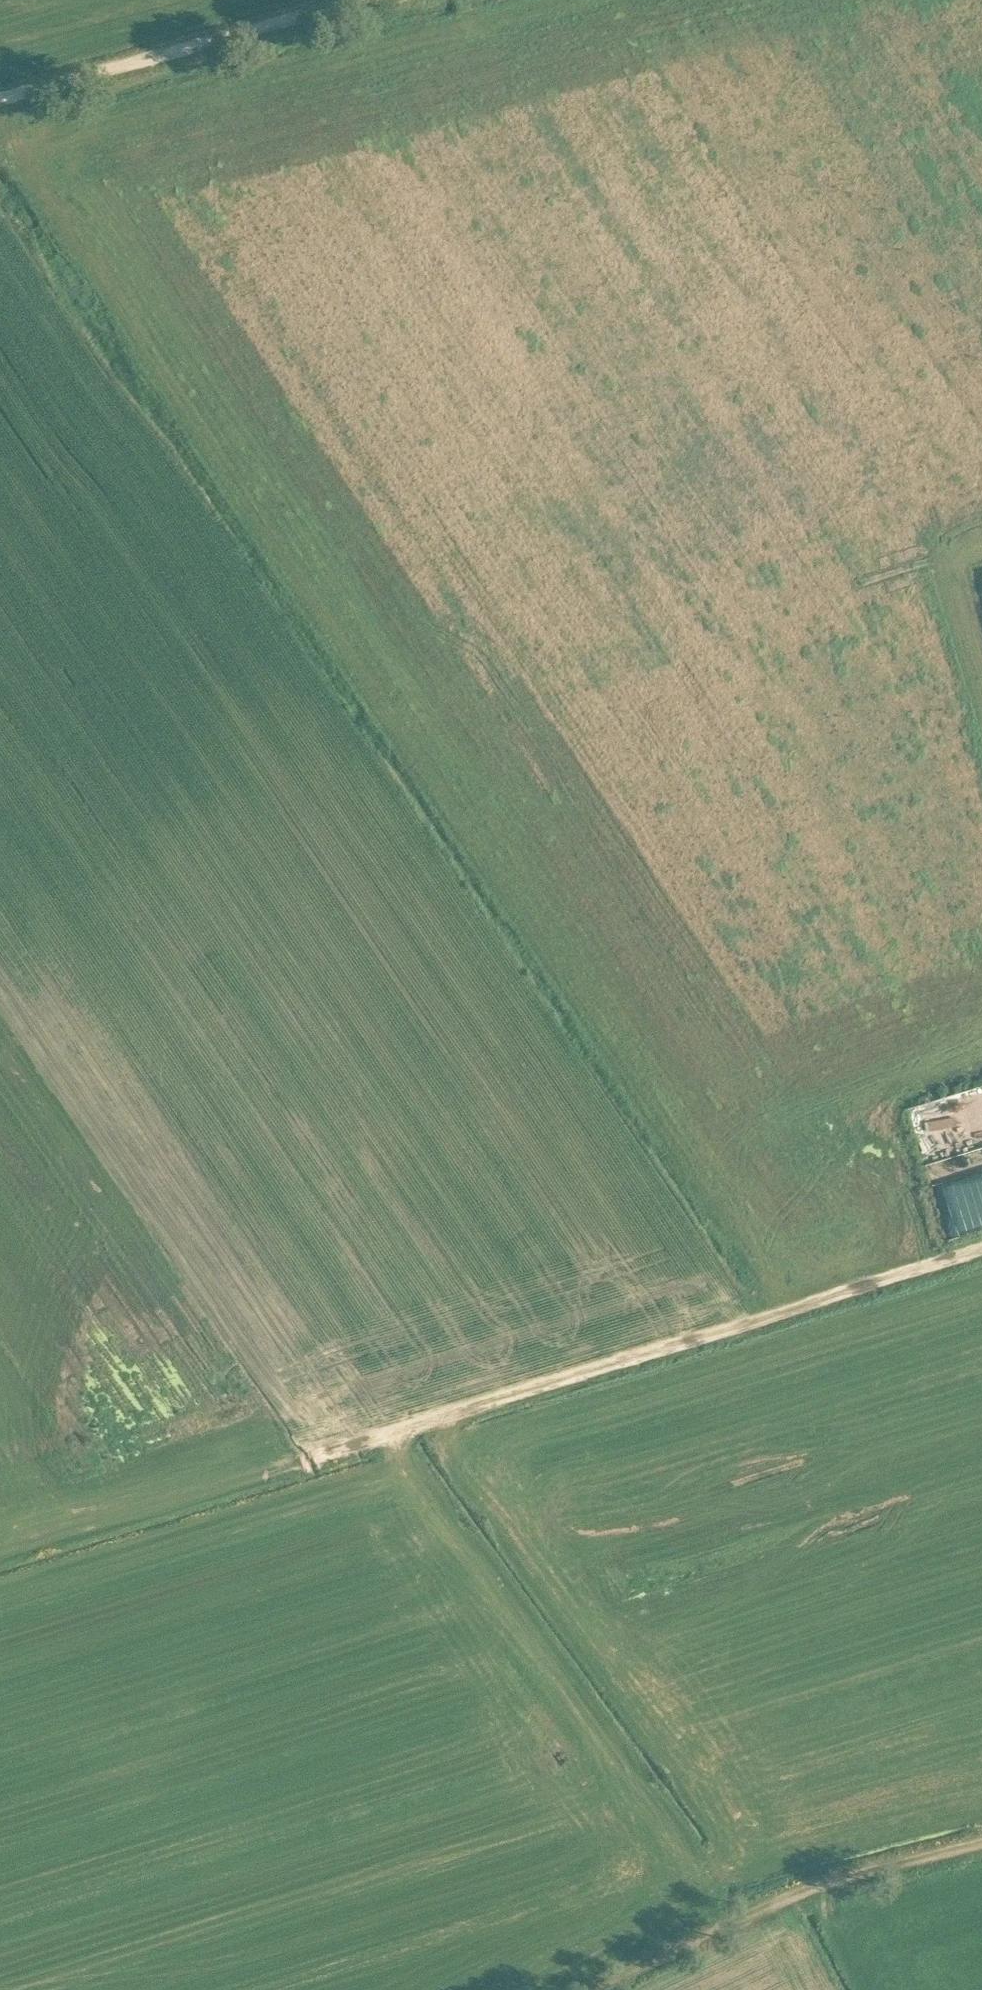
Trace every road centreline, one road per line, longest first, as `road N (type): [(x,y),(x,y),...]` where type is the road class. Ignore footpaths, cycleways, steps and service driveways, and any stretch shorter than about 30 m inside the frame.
road 1 (track): [(0,110),(403,0)]
road 2 (track): [(981,1846),(825,1885),(609,1989)]

